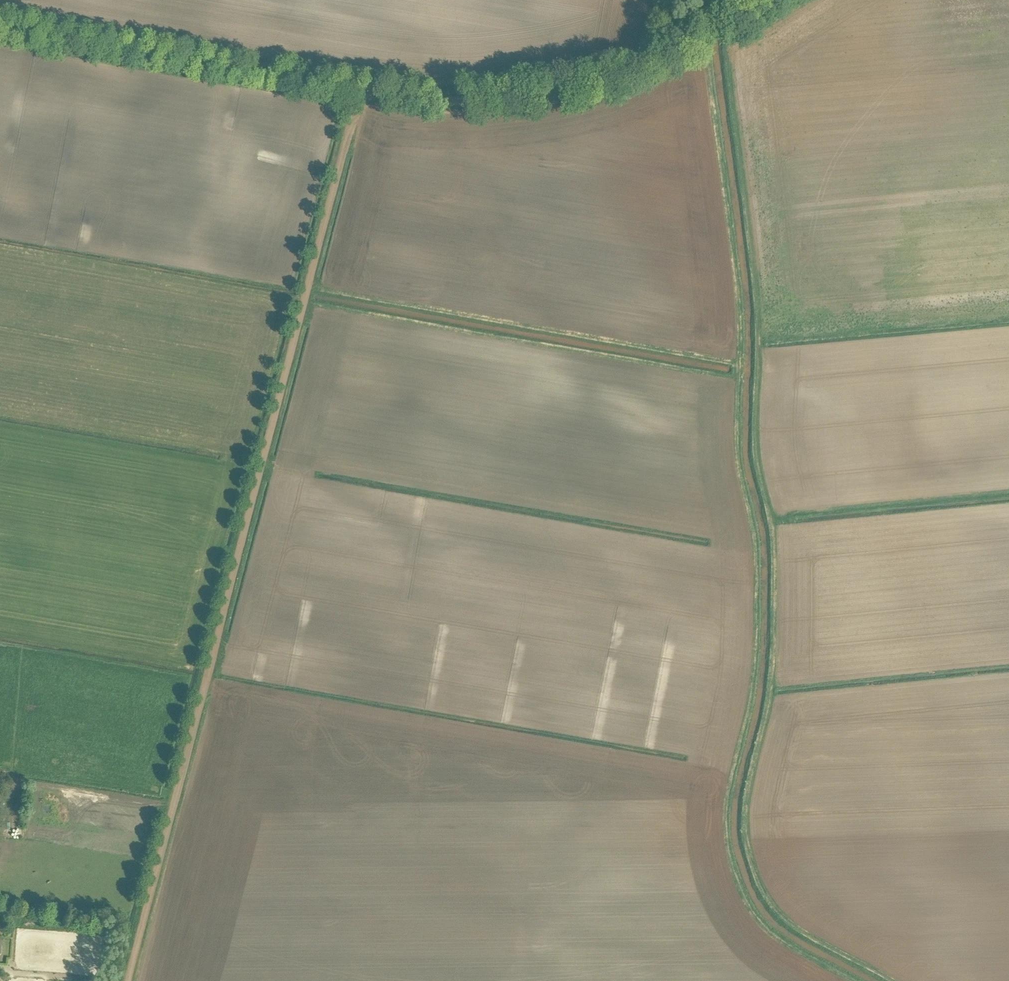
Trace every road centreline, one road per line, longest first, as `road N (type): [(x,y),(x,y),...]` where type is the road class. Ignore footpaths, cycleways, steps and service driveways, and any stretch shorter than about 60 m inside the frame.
road 1 (unclassified): [(357,98),(126,980)]
road 2 (unclassified): [(778,0),(689,50),(584,87),(489,101),(357,98)]
road 3 (unclassified): [(357,98),(0,31)]

